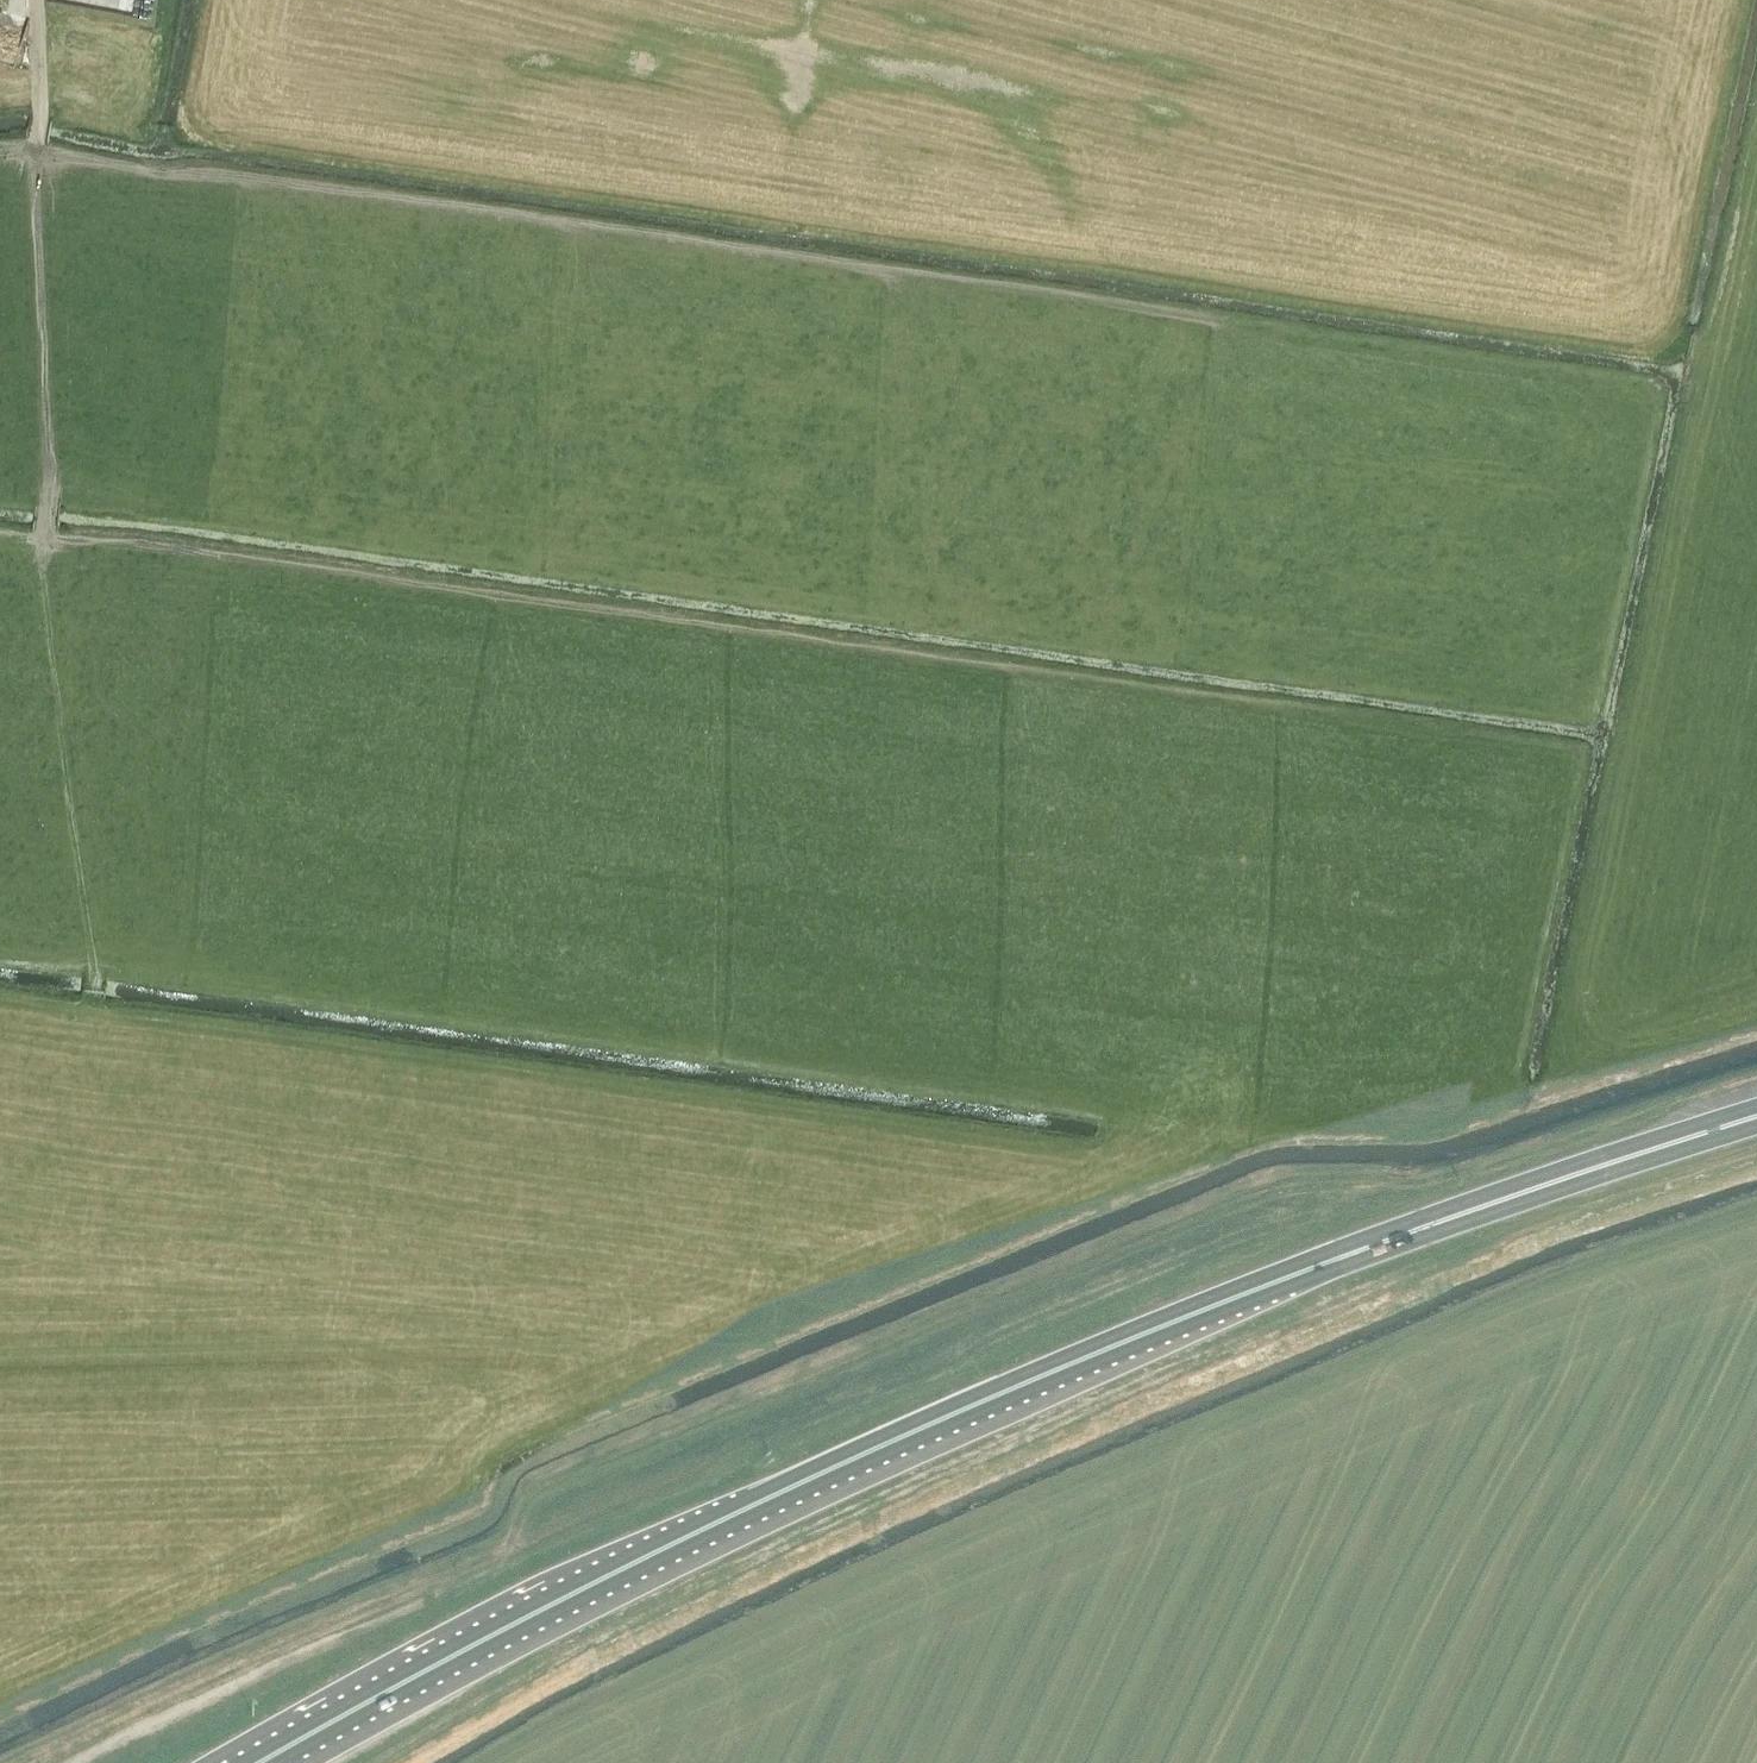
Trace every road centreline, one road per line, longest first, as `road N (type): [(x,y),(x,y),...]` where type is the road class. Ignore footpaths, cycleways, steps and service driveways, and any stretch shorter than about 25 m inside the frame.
road 1 (trunk): [(261,1762),(551,1605),(921,1428),(1285,1278),(1756,1117)]

